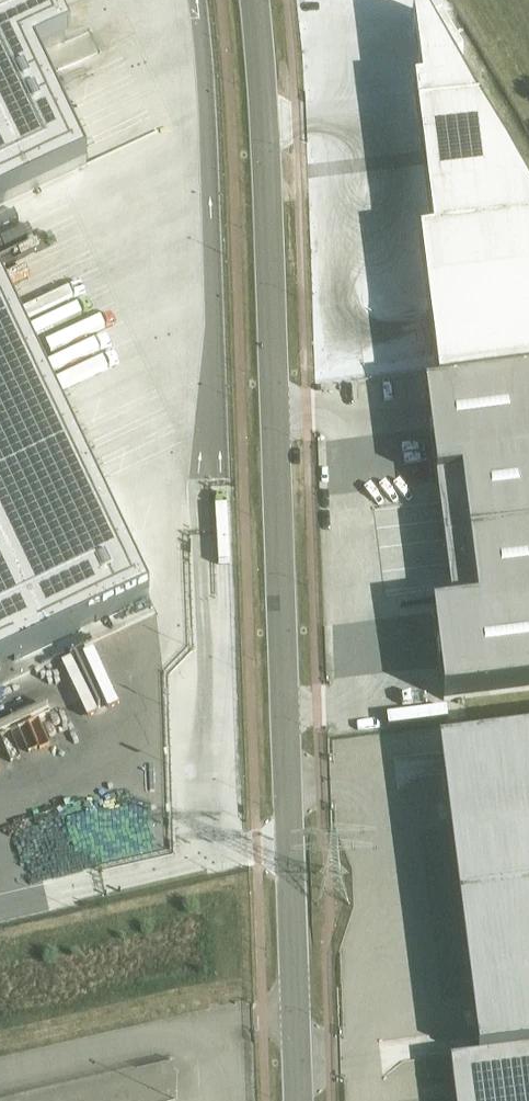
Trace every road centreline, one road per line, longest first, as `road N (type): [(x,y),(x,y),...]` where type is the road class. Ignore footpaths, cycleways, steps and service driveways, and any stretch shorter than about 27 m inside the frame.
road 1 (unclassified): [(300,1100),(253,0)]

